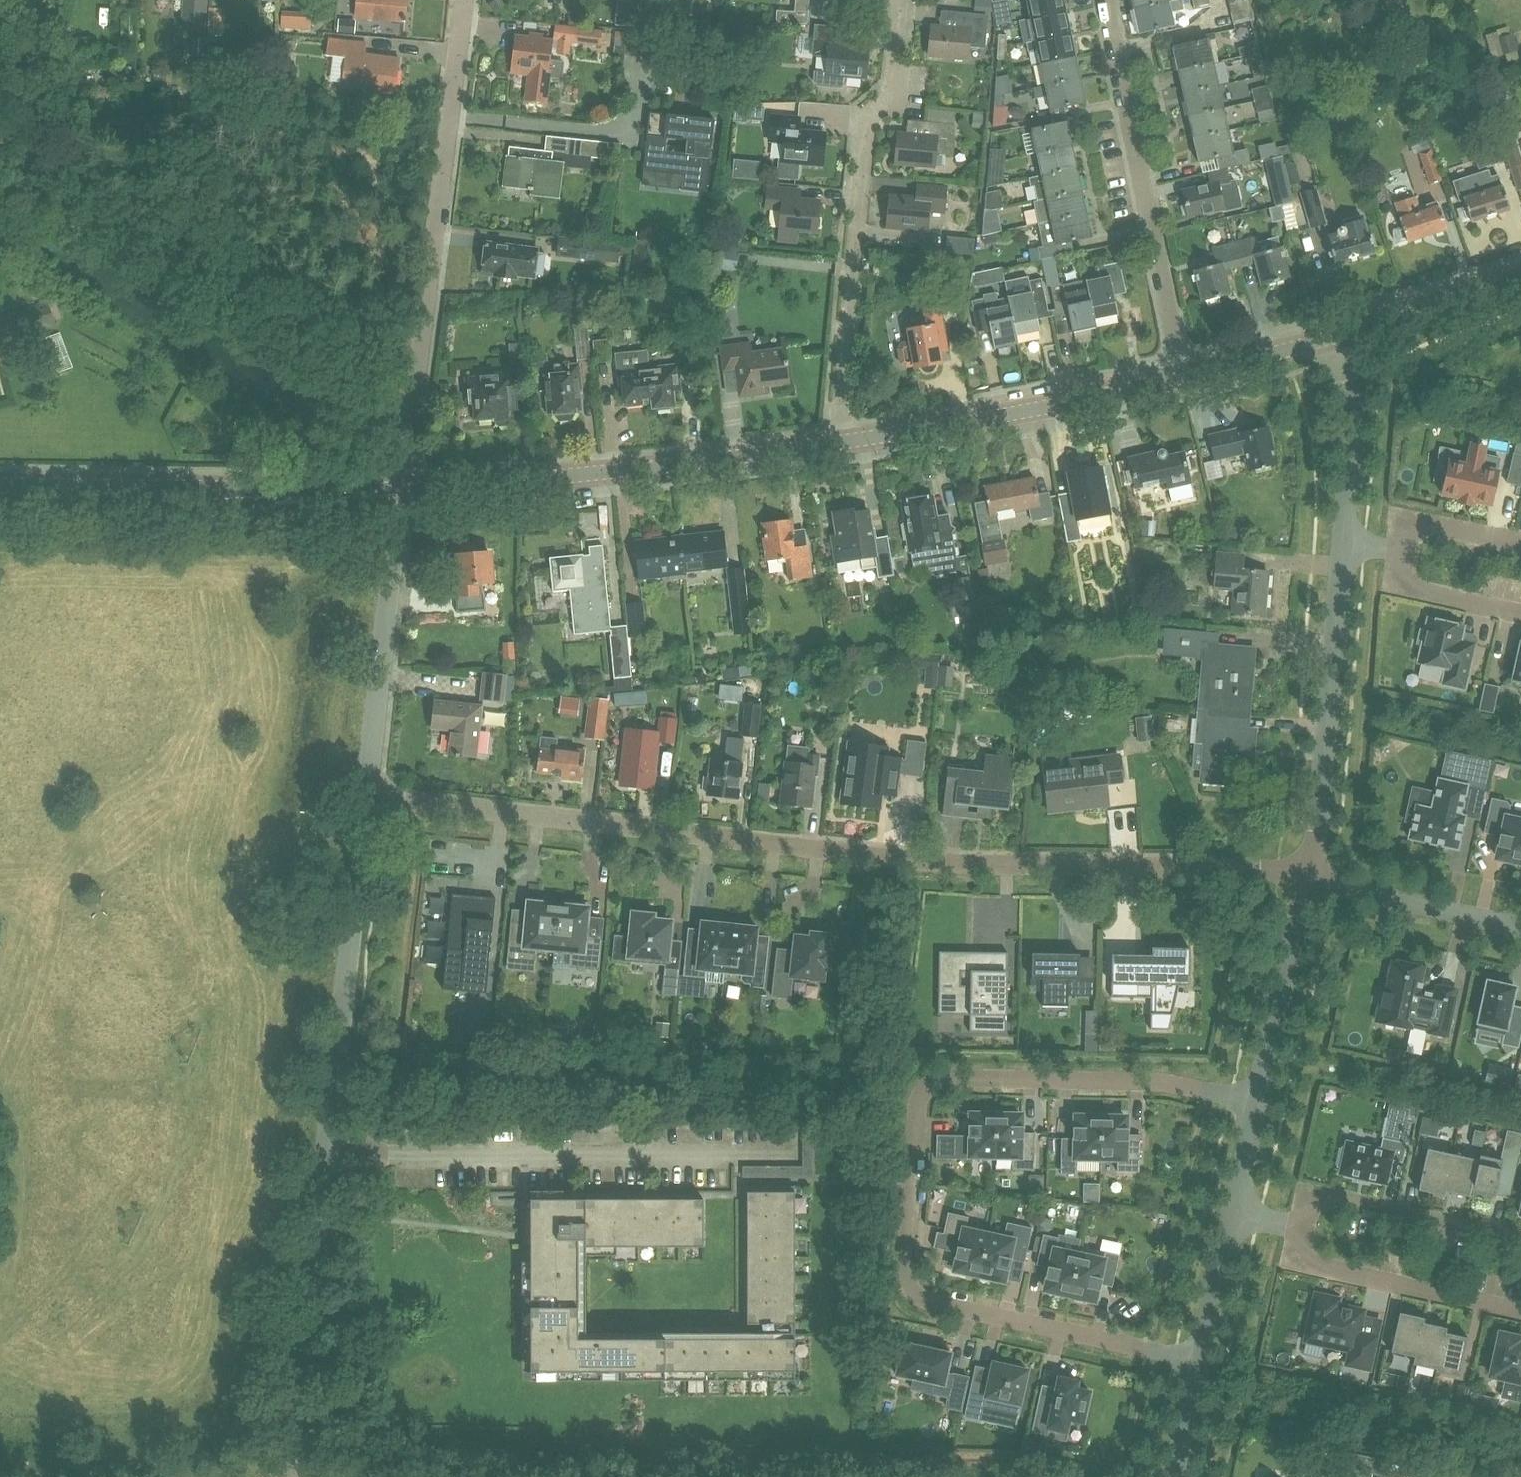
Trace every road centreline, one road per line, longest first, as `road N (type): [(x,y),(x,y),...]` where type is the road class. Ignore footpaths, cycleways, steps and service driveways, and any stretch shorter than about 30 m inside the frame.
road 1 (residential): [(1305,878),(1255,868),(934,862),(366,795)]
road 2 (residential): [(1199,1361),(914,1292),(905,1270),(918,1100),(932,1082),(949,1077),(1164,1082),(1254,1102)]
road 3 (residential): [(291,1476),(366,795)]
road 4 (residential): [(401,487),(464,0)]
road 5 (residential): [(842,441),(866,118),(887,101),(896,0)]
road 6 (tertiary): [(401,487),(842,441)]
road 7 (tertiary): [(401,487),(0,486)]
road 8 (residential): [(1182,377),(1107,0)]
road 9 (tertiary): [(842,441),(1182,377)]
road 10 (residential): [(1305,878),(1319,821),(1342,543)]
road 11 (residential): [(366,795),(401,487)]
road 12 (residential): [(1305,1229),(1302,1250),(1318,1265),(1520,1311)]
road 13 (residential): [(1254,1102),(1305,878)]
road 14 (residential): [(1520,926),(1305,878)]
road 15 (residential): [(1520,1241),(1335,1199),(1308,1213)]
road 16 (residential): [(1342,543),(1351,407),(1331,338)]
road 17 (tertiary): [(1331,338),(1520,277)]
road 18 (tertiary): [(1182,377),(1331,338)]
road 19 (residential): [(1199,1361),(1231,1211)]
road 20 (residential): [(1408,553),(1412,586),(1520,612)]

